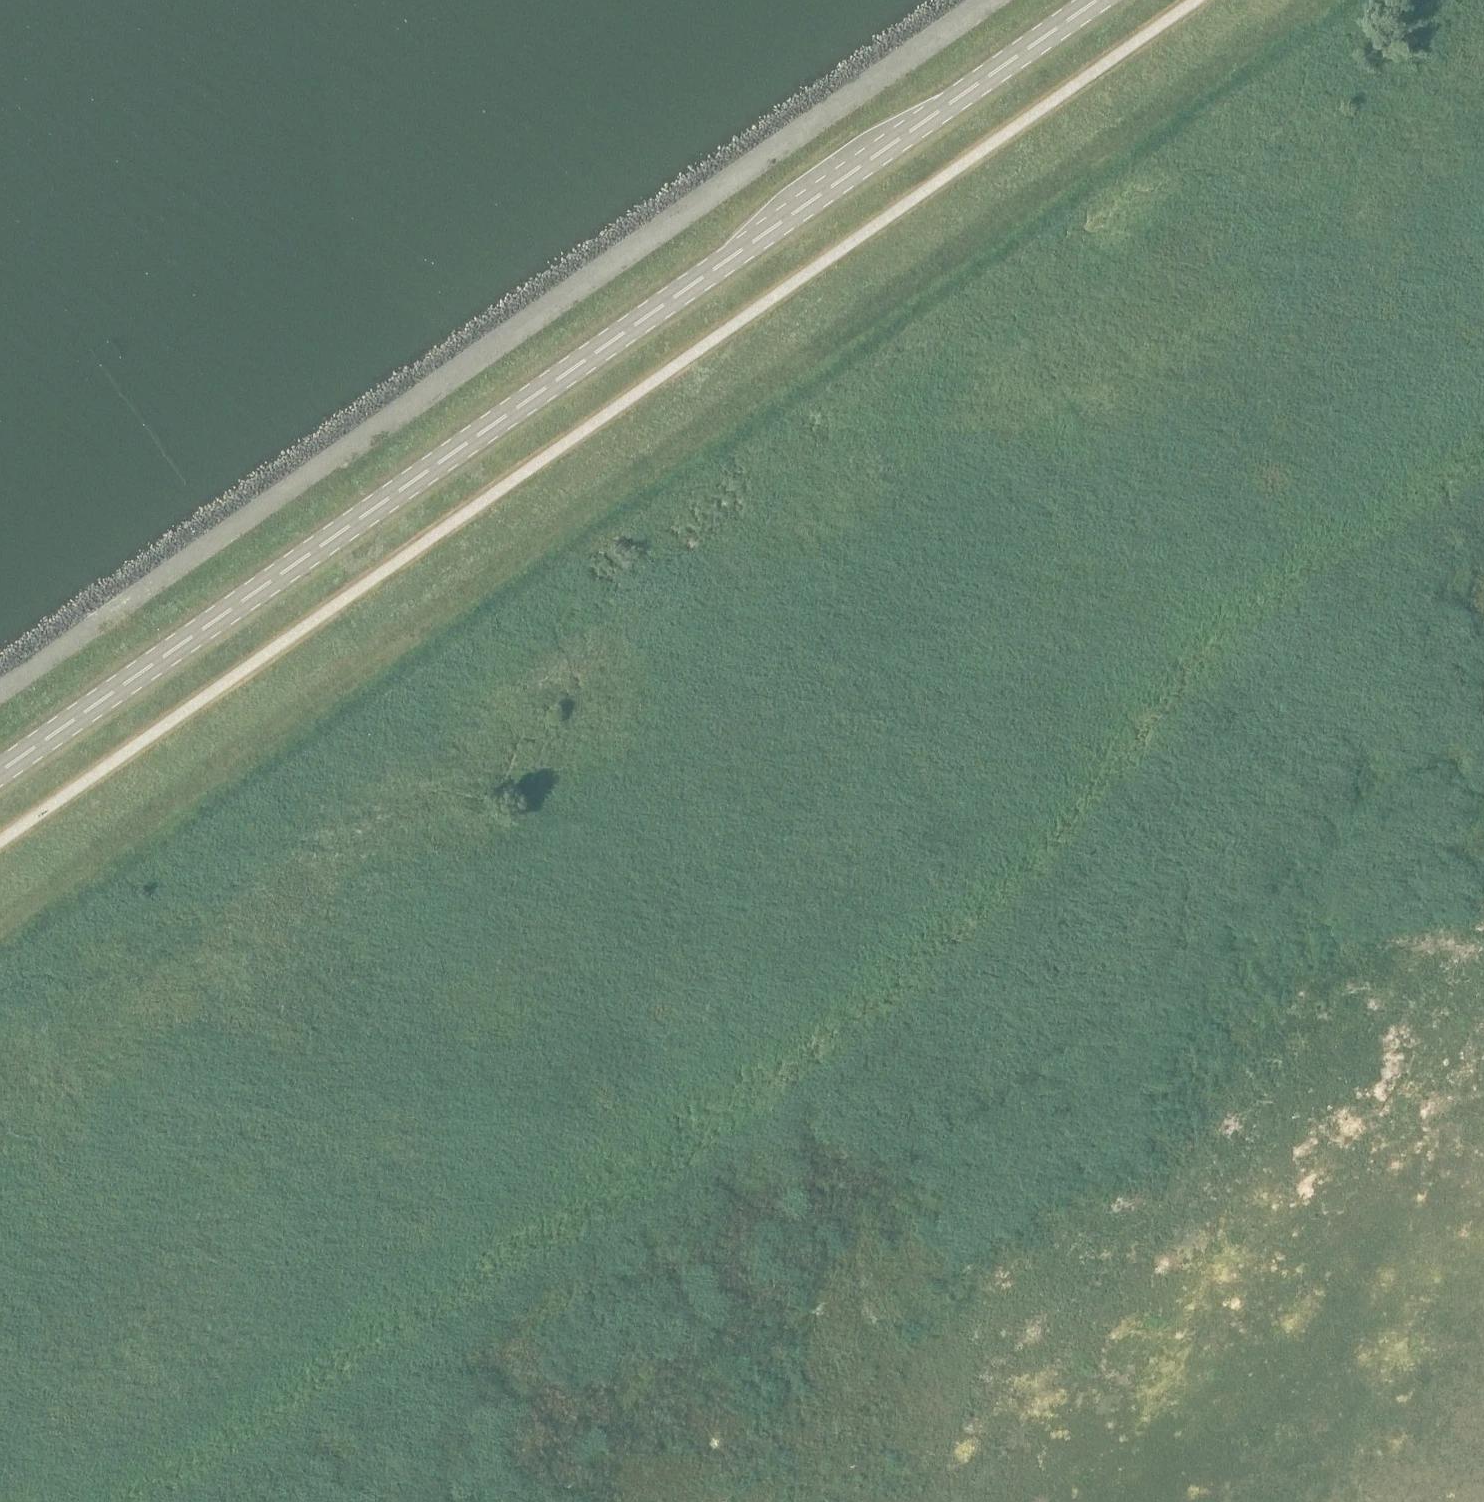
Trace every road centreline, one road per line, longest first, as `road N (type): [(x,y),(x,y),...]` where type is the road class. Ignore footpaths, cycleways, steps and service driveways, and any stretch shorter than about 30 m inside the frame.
road 1 (secondary): [(0,759),(1082,0)]

